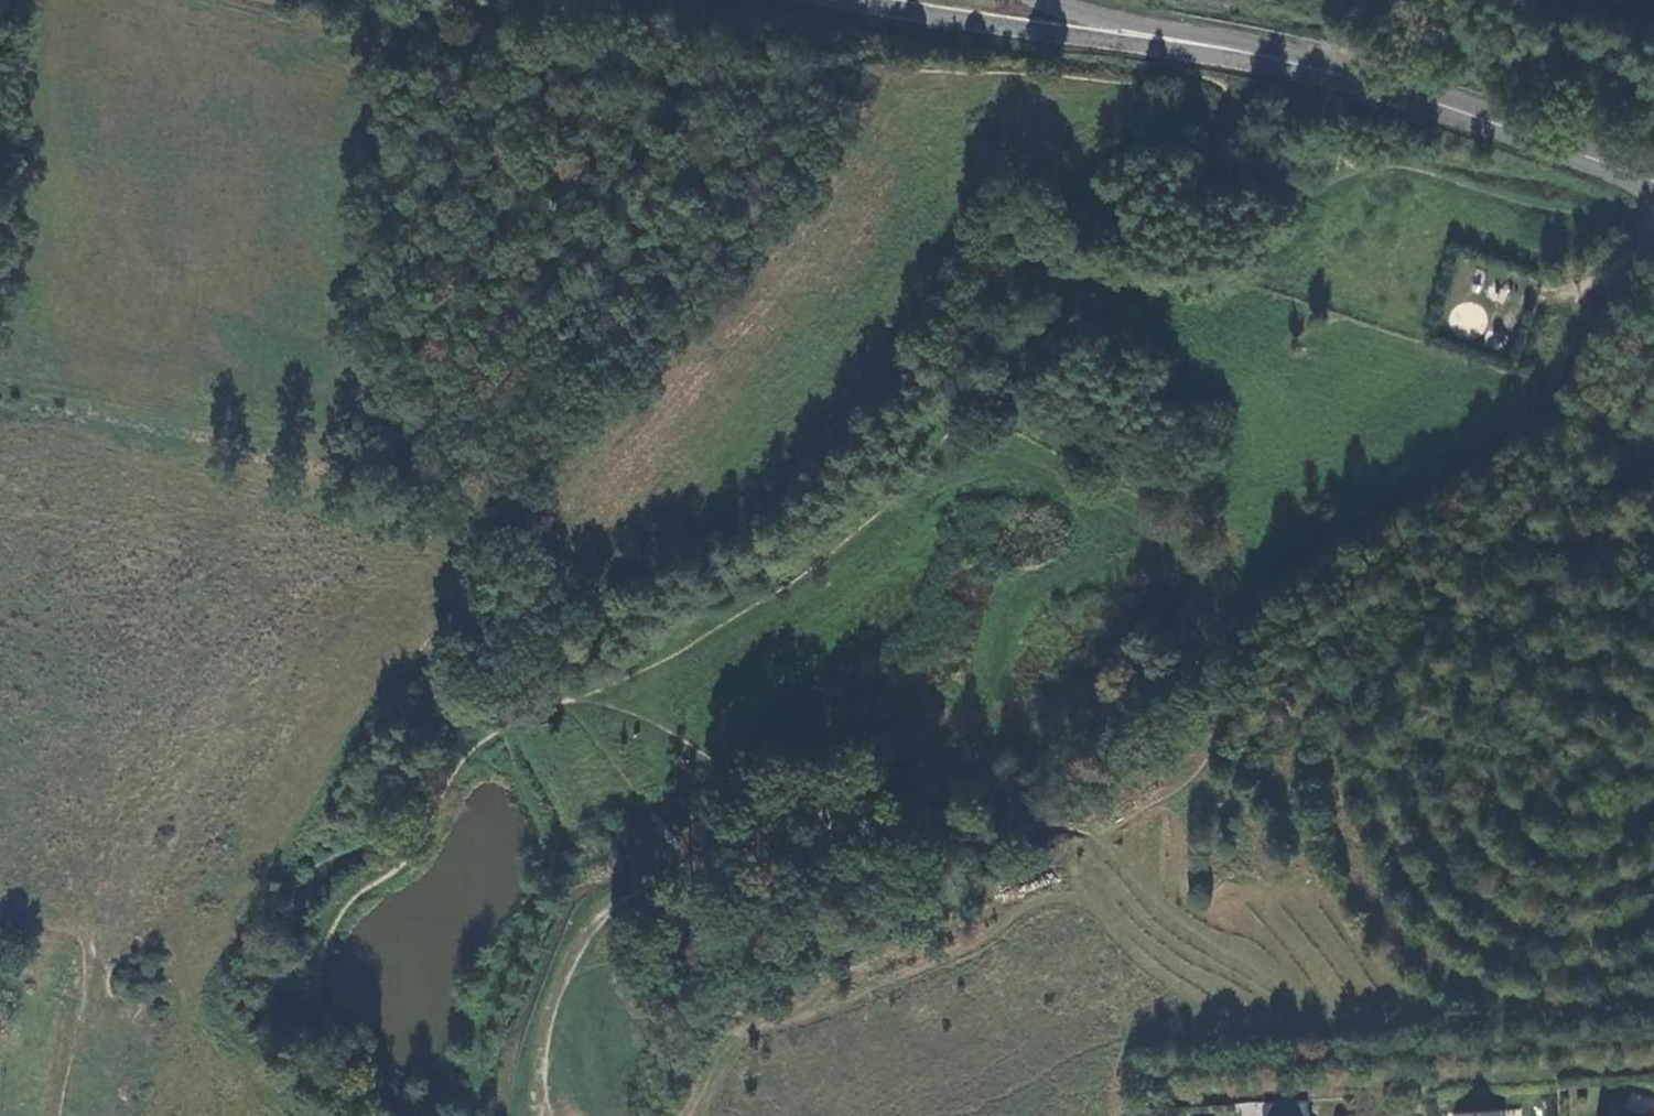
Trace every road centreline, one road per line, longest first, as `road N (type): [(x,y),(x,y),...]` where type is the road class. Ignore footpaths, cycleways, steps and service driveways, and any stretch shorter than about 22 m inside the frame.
road 1 (tertiary): [(1653,184),(1331,65),(1242,46)]
road 2 (tertiary): [(841,0),(1168,48),(1242,46)]
road 3 (tertiary): [(1242,46),(1047,0)]
road 4 (track): [(1653,20),(1542,11),(1527,0)]

